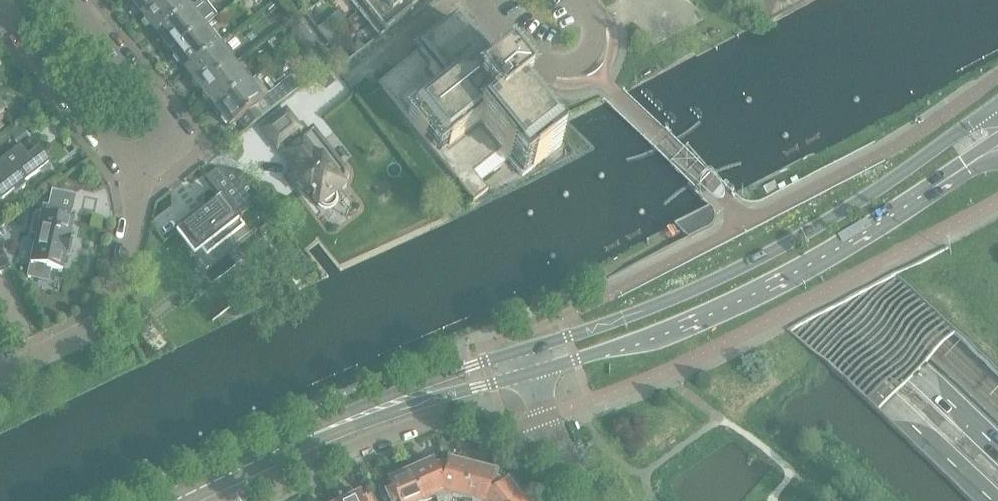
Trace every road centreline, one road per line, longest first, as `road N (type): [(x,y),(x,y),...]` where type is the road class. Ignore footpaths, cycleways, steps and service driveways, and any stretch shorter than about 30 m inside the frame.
road 1 (primary): [(483,0),(581,107),(990,500)]
road 2 (primary): [(997,450),(618,87),(537,0)]
road 3 (tertiary): [(997,106),(782,244),(674,299),(523,351)]
road 4 (tertiary): [(530,374),(687,324),(802,269),(997,142)]
road 5 (residential): [(234,500),(446,415),(503,426),(541,419)]
road 6 (tertiary): [(523,351),(384,397),(256,460)]
road 7 (tertiary): [(256,460),(530,374)]
road 8 (residential): [(142,188),(108,319),(0,376)]
road 9 (residential): [(0,9),(142,188)]
road 10 (residential): [(142,188),(167,113),(78,0)]
road 11 (residential): [(478,0),(536,65),(591,56),(598,21)]

